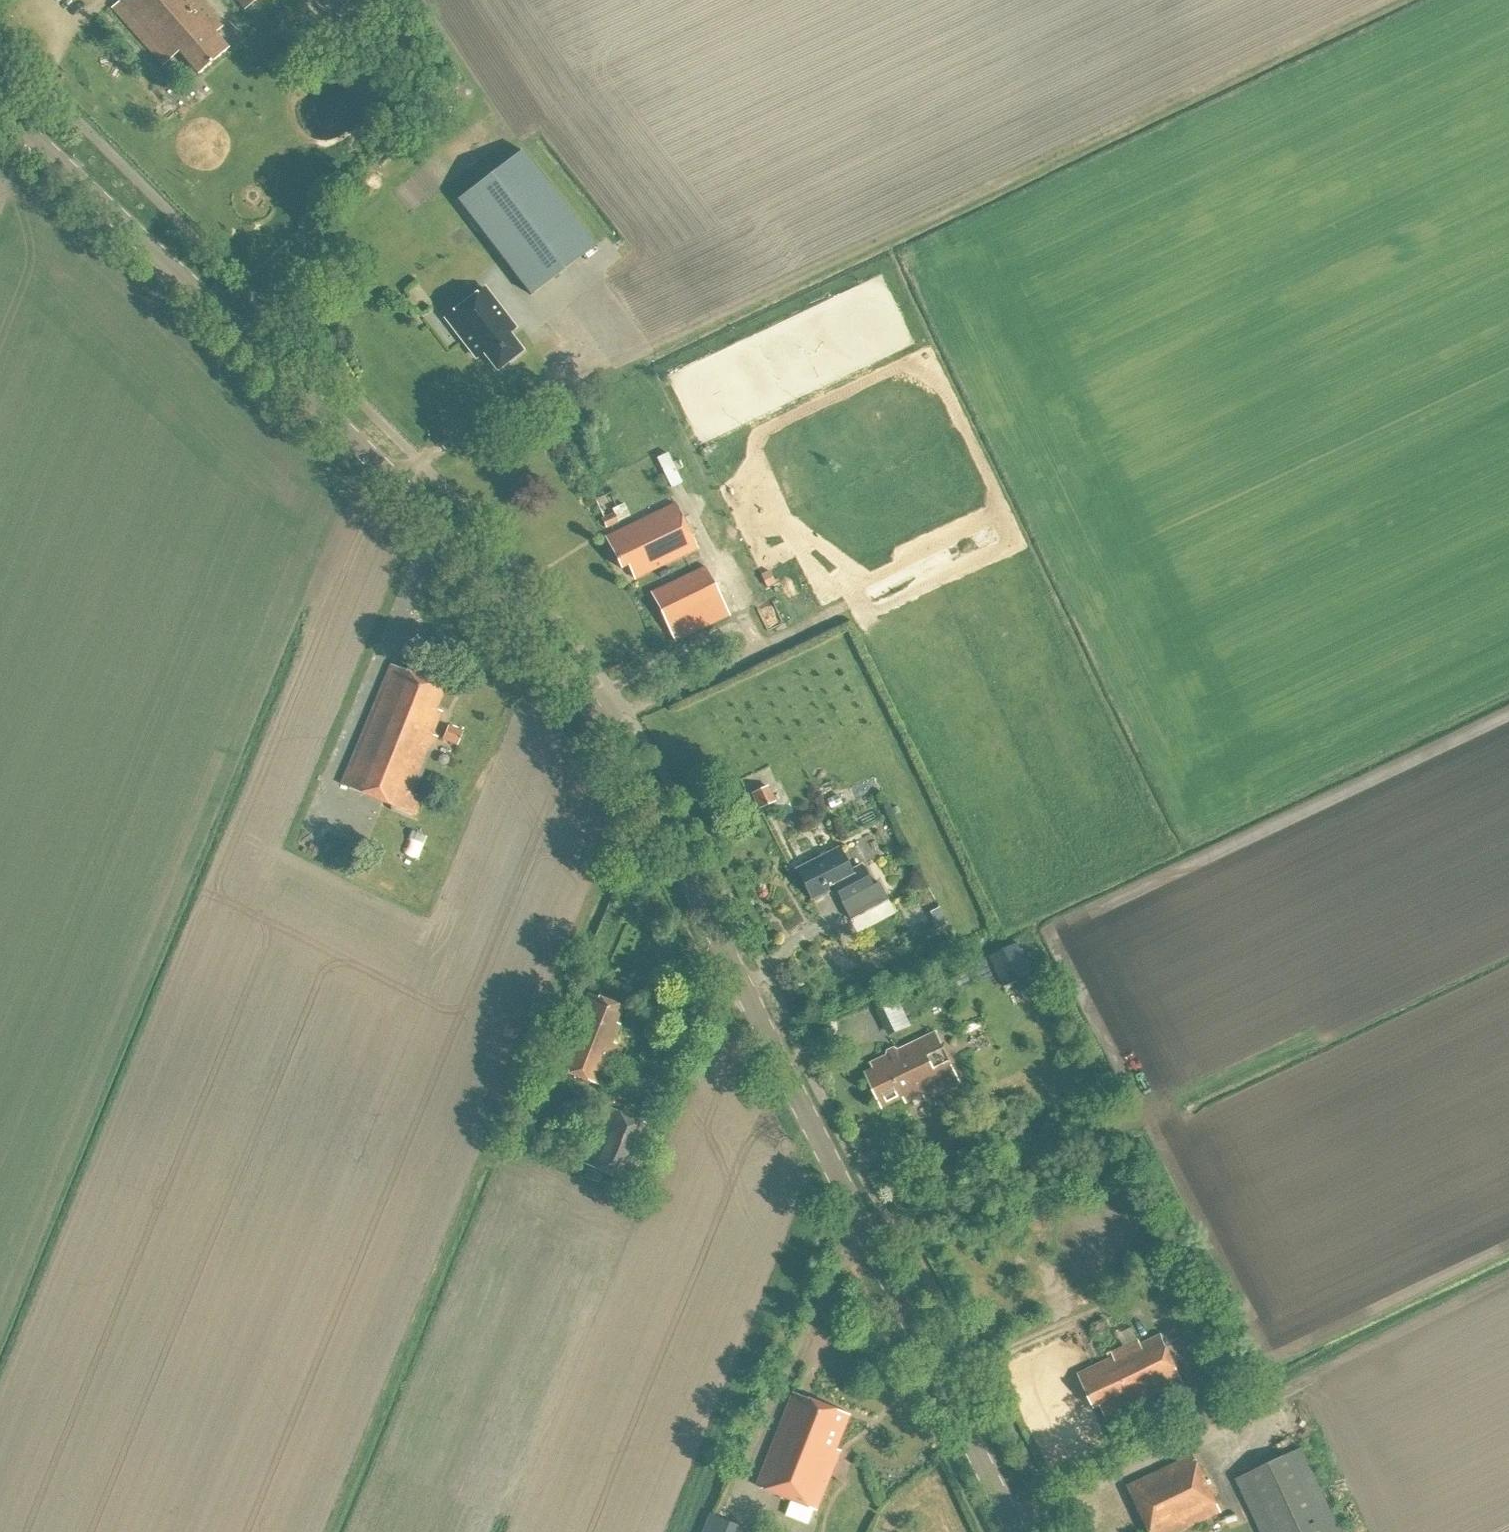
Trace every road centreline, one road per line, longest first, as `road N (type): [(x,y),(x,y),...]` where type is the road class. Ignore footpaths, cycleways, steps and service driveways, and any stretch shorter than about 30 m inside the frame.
road 1 (secondary): [(1018,1531),(668,840),(591,712),(453,540),(0,109)]

